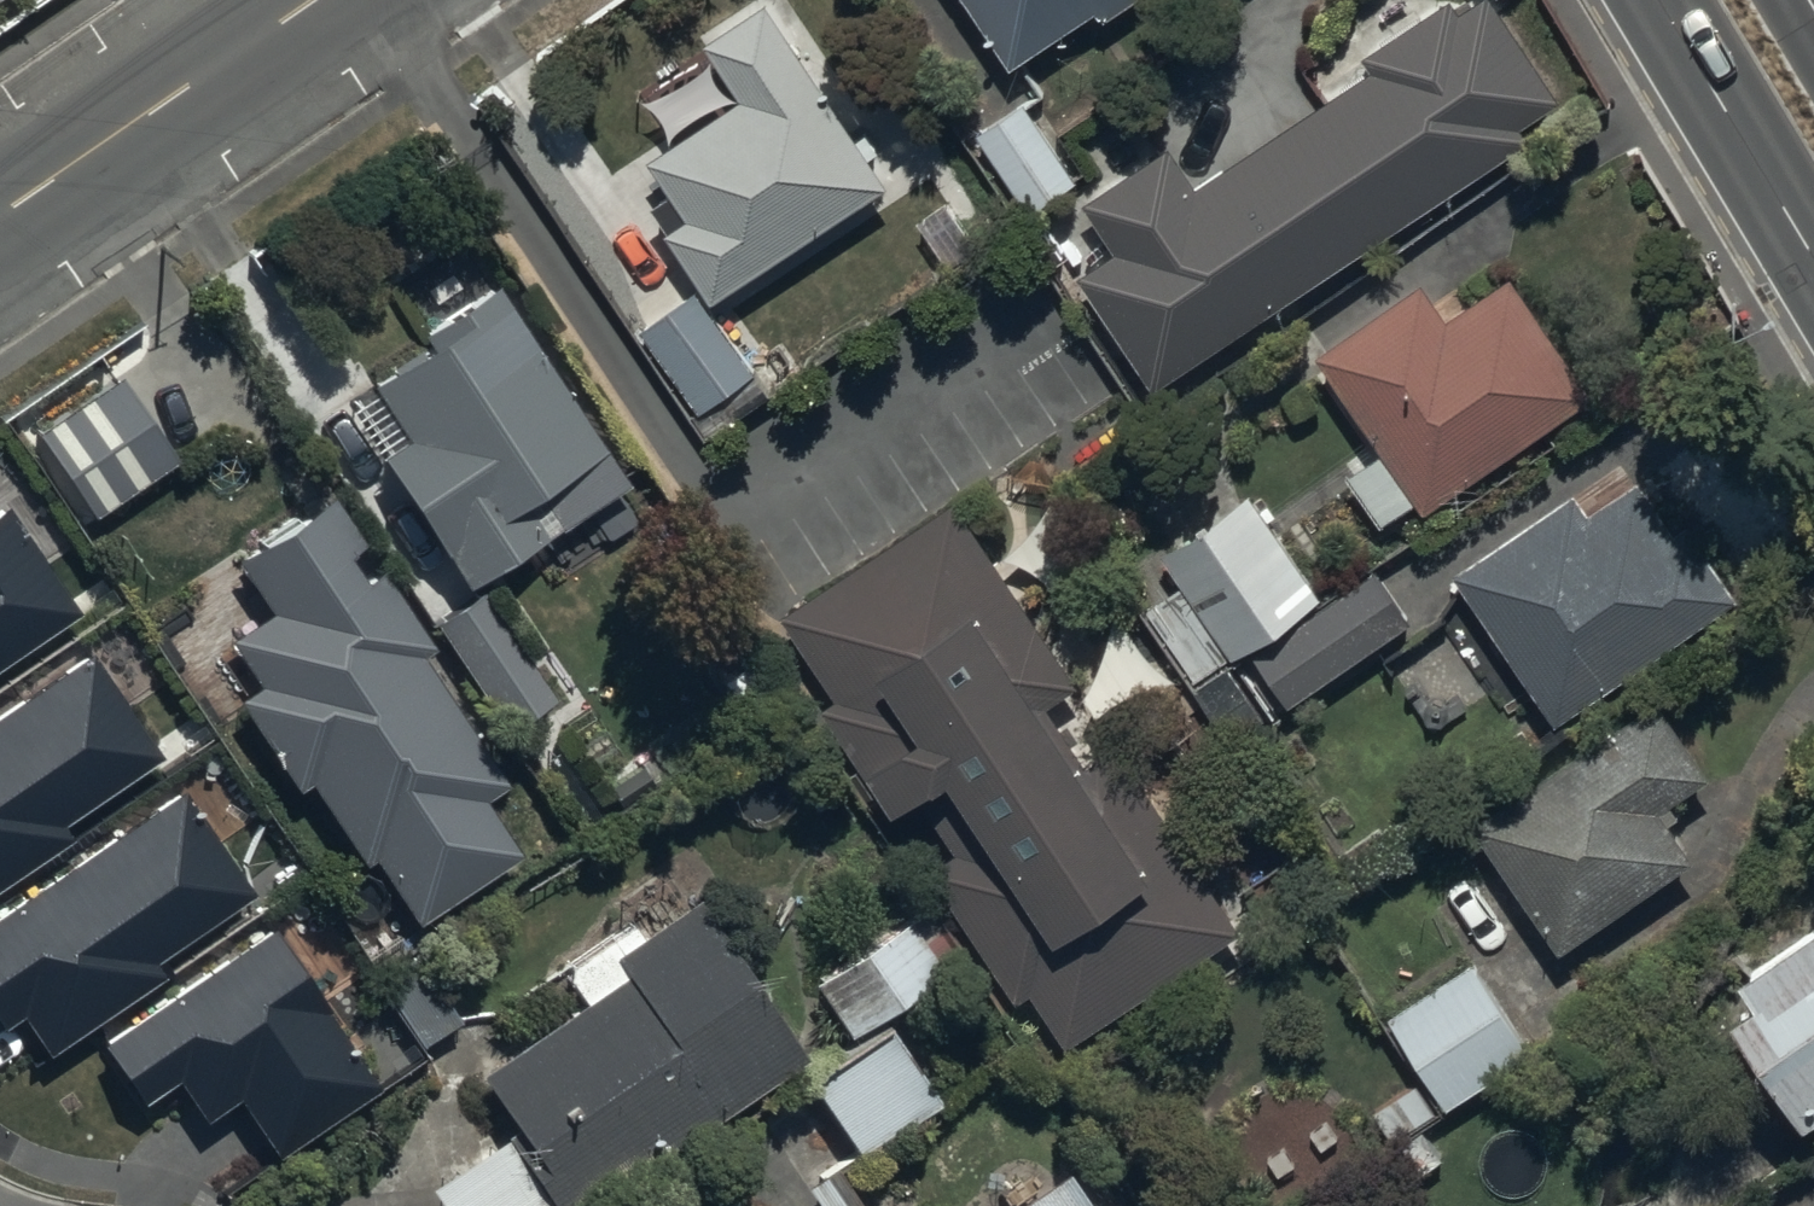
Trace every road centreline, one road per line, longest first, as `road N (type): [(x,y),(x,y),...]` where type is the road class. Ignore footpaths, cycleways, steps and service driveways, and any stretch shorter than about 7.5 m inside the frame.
road 1 (tertiary): [(0,215),(315,0)]
road 2 (primary): [(1813,259),(1659,0)]

